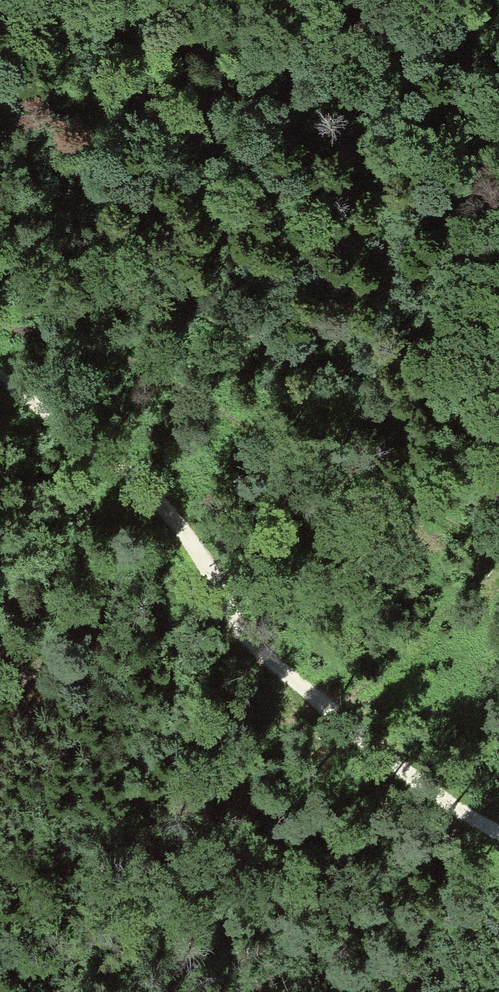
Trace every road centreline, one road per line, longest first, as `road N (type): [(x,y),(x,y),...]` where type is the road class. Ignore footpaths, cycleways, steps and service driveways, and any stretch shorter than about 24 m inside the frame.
road 1 (track): [(0,377),(155,498),(252,639),(355,723)]
road 2 (track): [(1,0),(262,81),(299,64),(381,0)]
road 3 (track): [(226,596),(235,730),(226,824),(179,991)]
road 4 (track): [(355,723),(498,831)]

